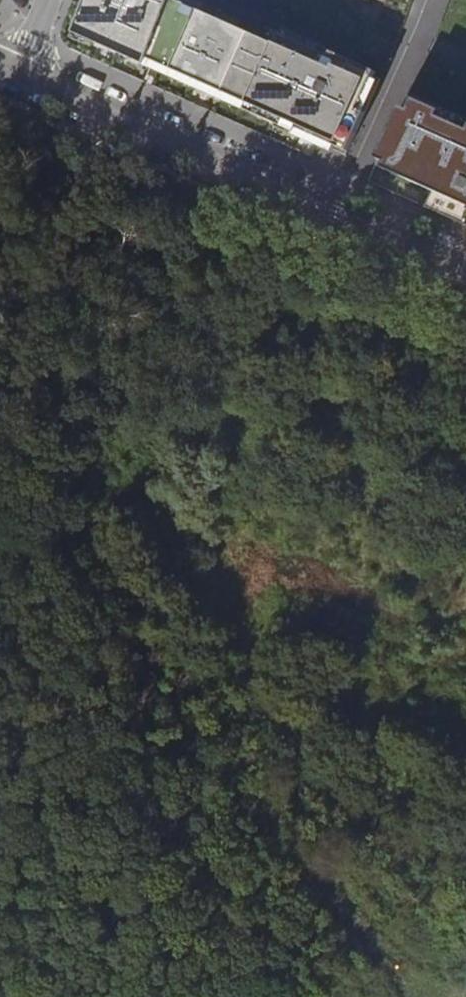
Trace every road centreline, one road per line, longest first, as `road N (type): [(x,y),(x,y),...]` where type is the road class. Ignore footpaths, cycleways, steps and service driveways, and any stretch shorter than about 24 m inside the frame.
road 1 (residential): [(18,73),(465,268)]

